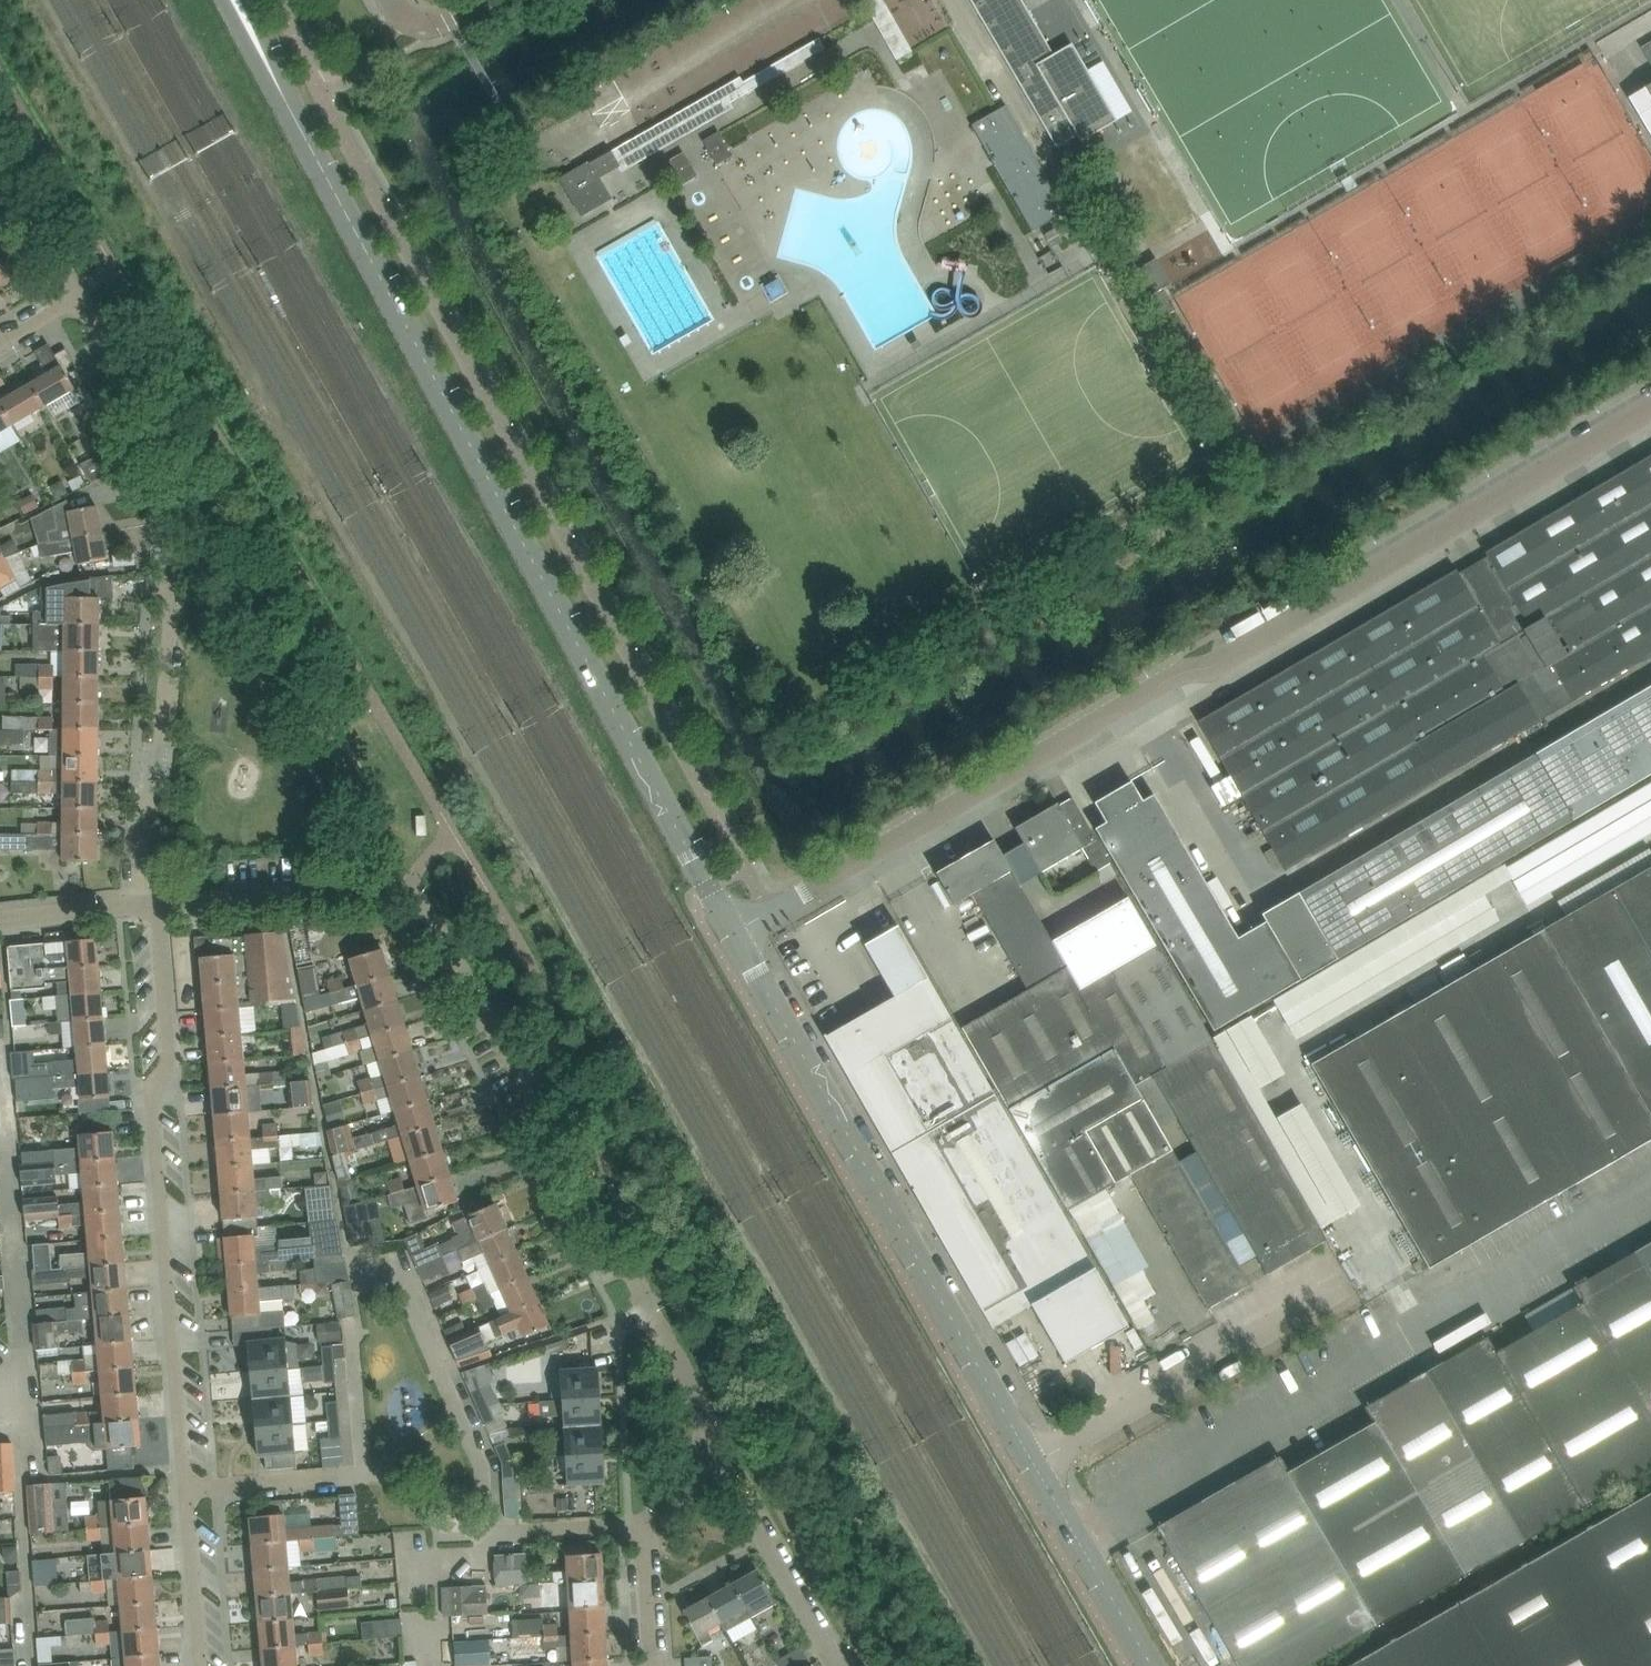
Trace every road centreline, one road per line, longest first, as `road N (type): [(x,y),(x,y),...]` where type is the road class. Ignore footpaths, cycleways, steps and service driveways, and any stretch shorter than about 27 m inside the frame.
road 1 (tertiary): [(734,932),(230,0)]
road 2 (unclassified): [(734,932),(1173,678),(1227,659),(1650,402)]
road 3 (residential): [(197,1665),(150,1086),(169,1069),(153,922),(139,901)]
road 4 (tertiary): [(1067,1522),(734,932)]
road 5 (unclassified): [(1067,1522),(1650,1183)]
road 6 (unclassified): [(713,1437),(425,907),(399,887)]
road 7 (residential): [(84,294),(169,447),(171,468),(139,901)]
road 8 (residential): [(139,901),(399,887)]
road 9 (residential): [(838,1665),(713,1437)]
road 10 (residential): [(84,294),(0,149)]
road 11 (tertiary): [(1152,1665),(1067,1522)]
road 12 (residential): [(654,1665),(646,1523)]
road 13 (residential): [(0,918),(139,901)]

